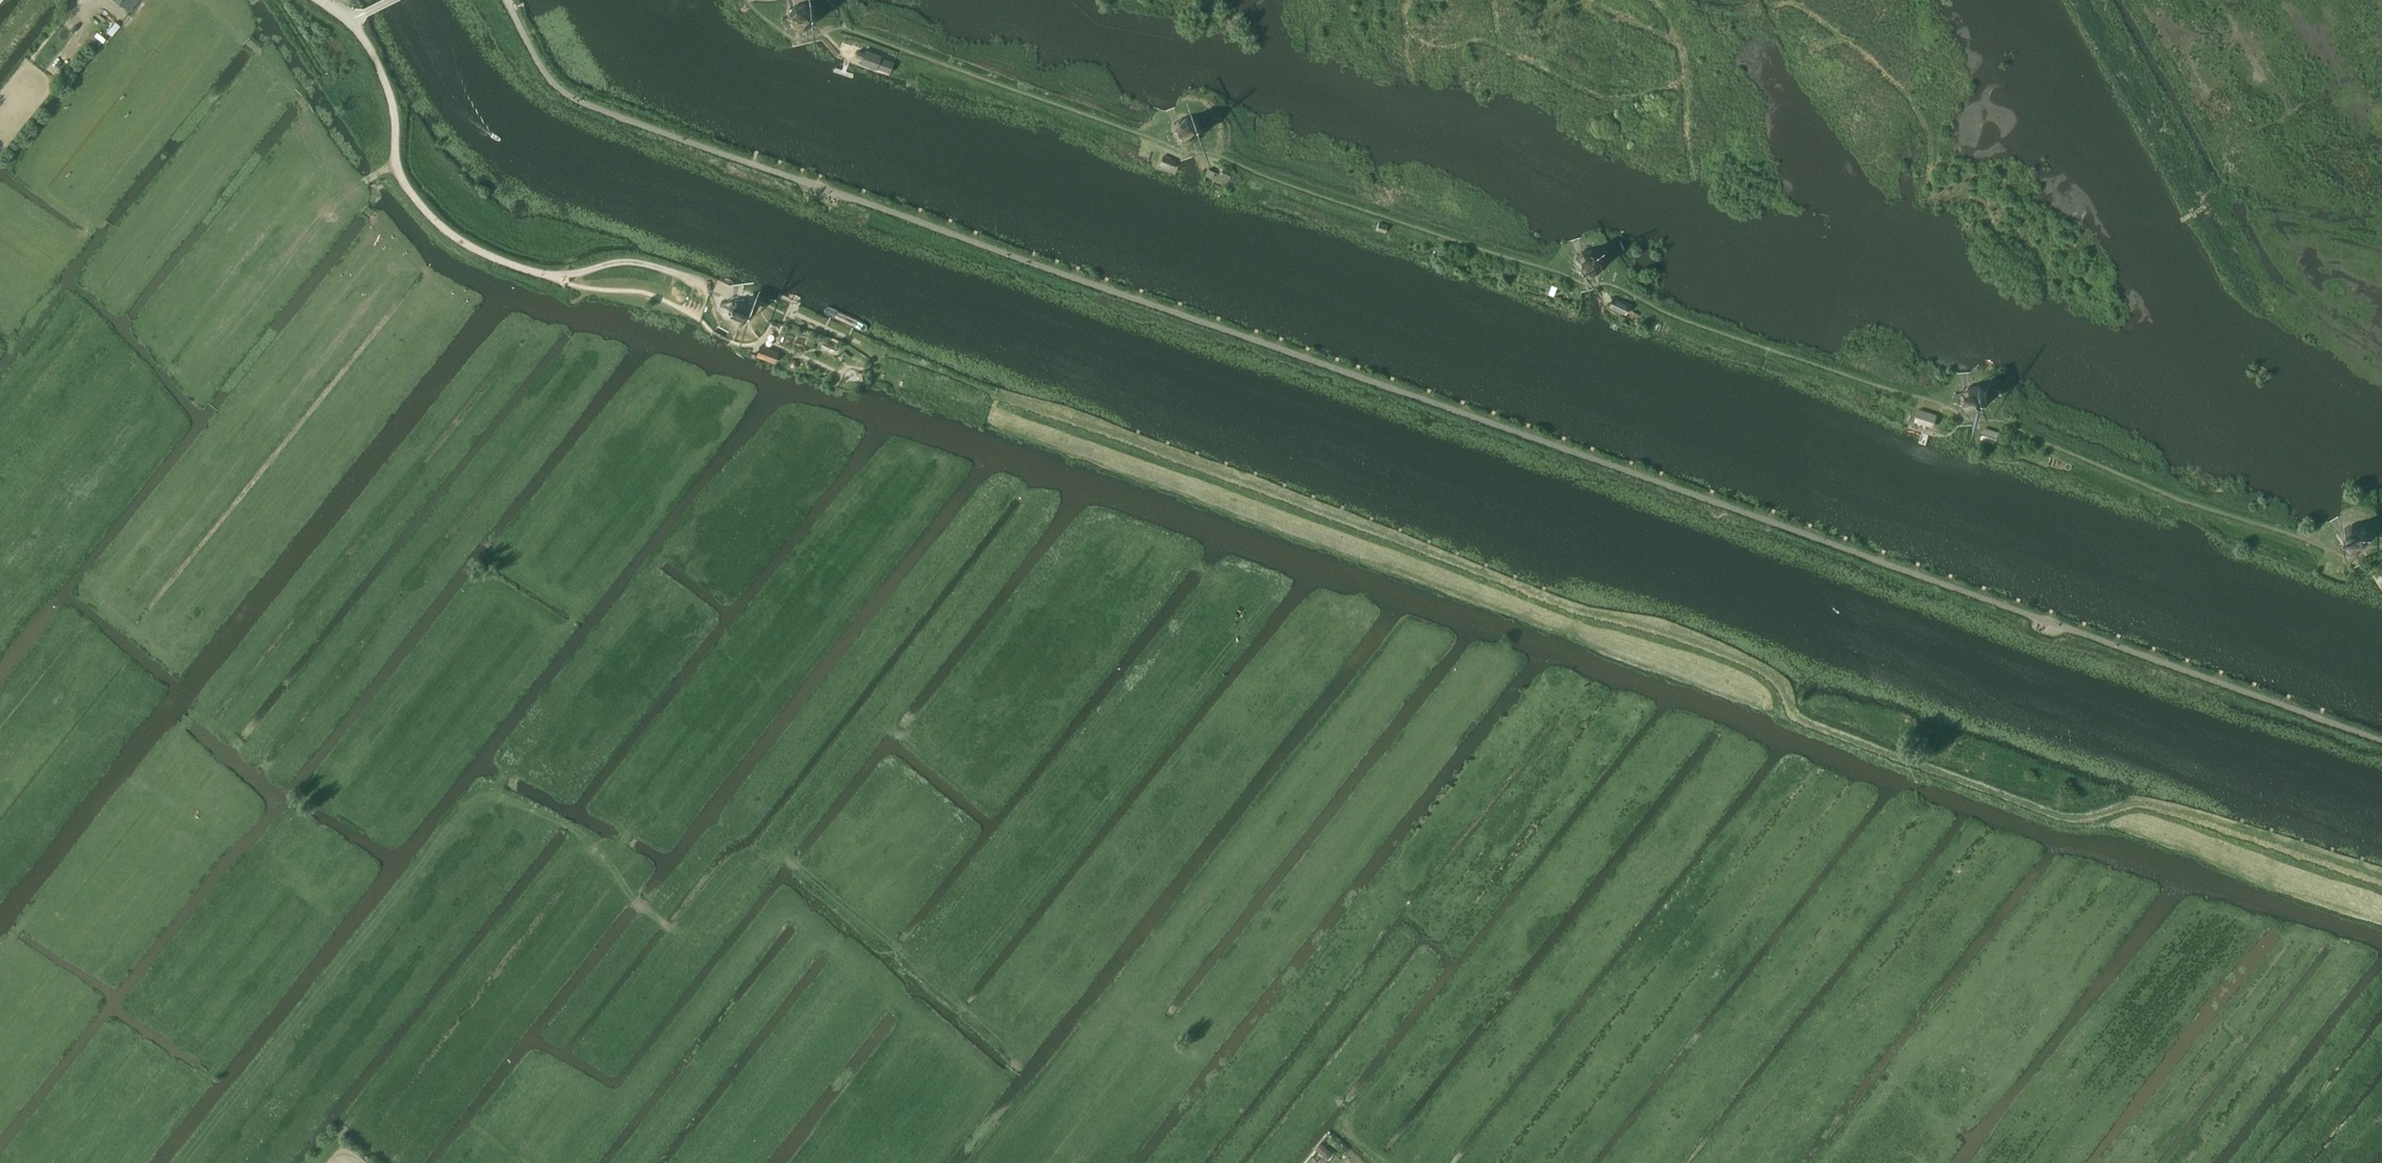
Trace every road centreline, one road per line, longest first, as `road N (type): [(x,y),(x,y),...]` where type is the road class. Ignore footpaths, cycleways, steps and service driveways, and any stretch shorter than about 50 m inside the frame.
road 1 (track): [(934,1162),(1024,1050),(948,1001),(885,933),(781,854),(678,935),(608,876),(578,831),(505,796),(214,1162)]
road 2 (track): [(561,276),(466,244),(412,196),(395,160),(385,82),(350,19)]
road 3 (track): [(712,287),(624,262),(561,276)]

